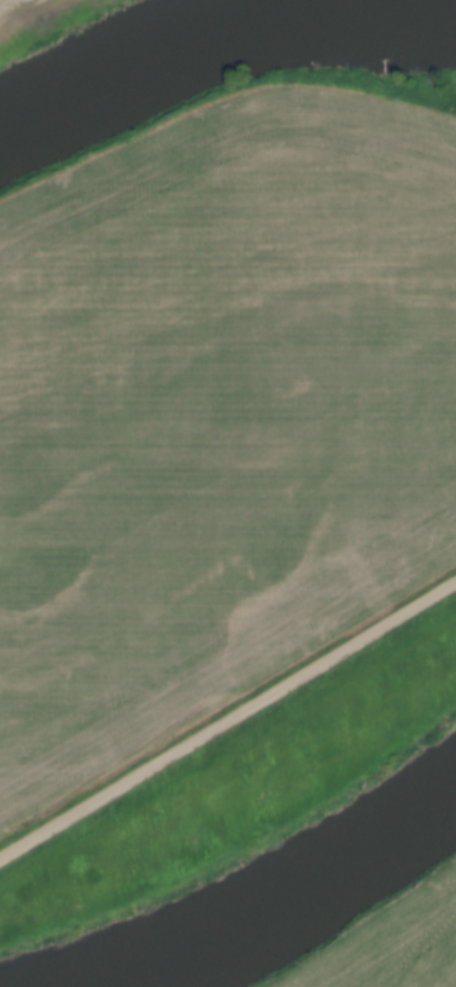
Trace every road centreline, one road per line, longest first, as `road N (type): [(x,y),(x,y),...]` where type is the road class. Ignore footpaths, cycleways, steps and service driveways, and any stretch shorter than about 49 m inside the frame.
road 1 (residential): [(455,583),(0,861)]

